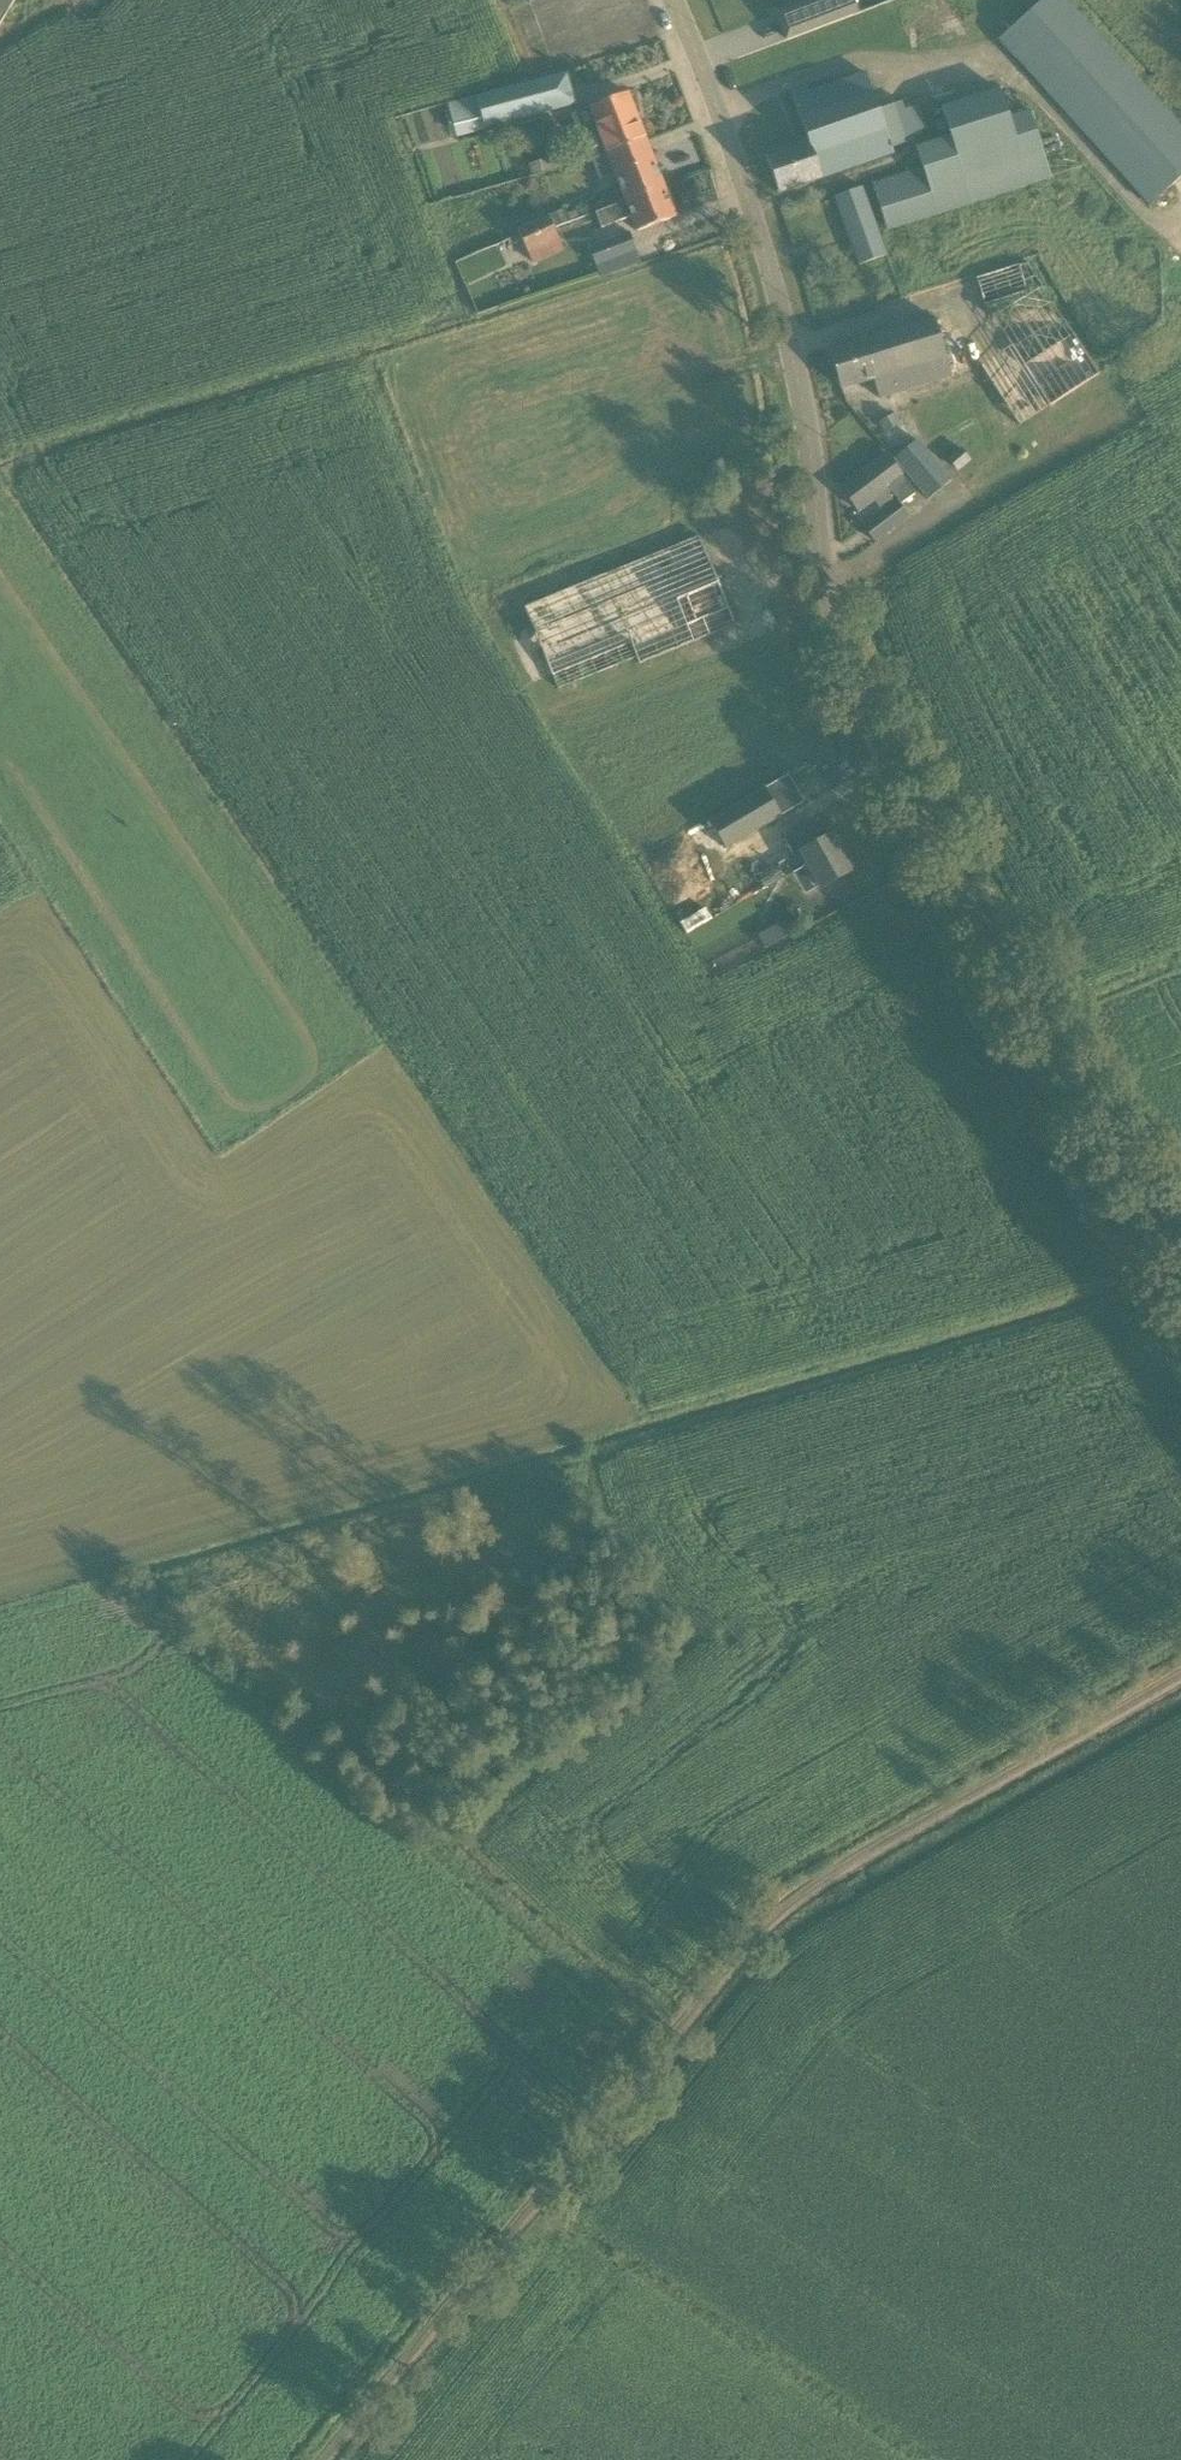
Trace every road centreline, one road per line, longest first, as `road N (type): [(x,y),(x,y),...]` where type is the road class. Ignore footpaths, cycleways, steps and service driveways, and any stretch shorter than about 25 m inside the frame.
road 1 (residential): [(1180,1276),(934,852),(841,664),(786,333),(730,146),(672,0)]
road 2 (track): [(1180,1681),(773,1914),(330,2459)]

